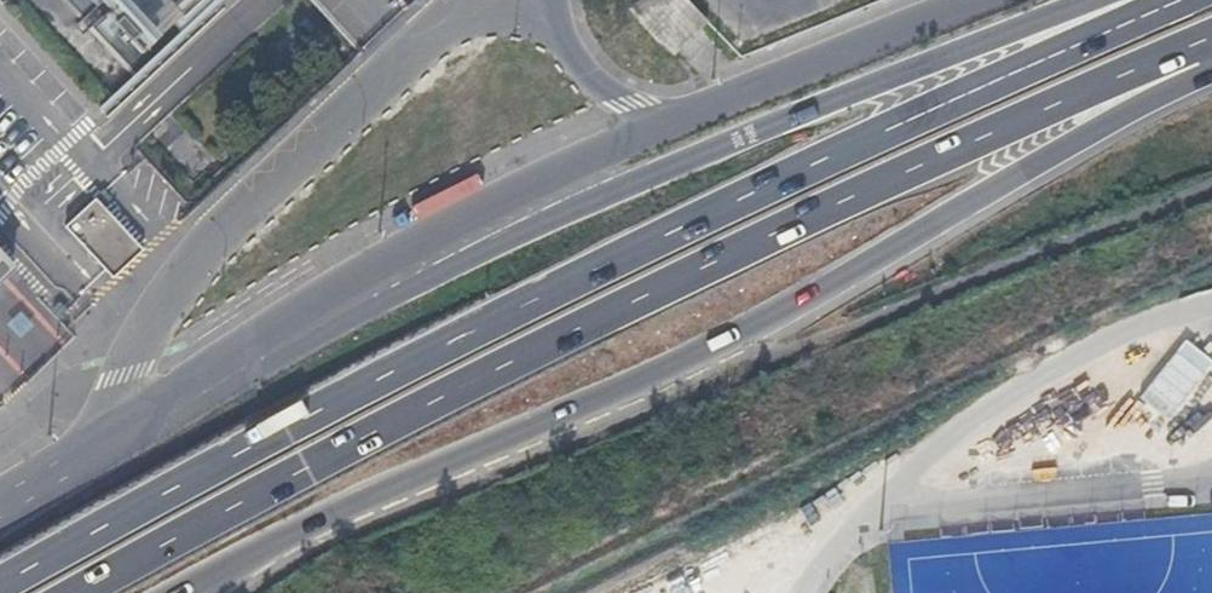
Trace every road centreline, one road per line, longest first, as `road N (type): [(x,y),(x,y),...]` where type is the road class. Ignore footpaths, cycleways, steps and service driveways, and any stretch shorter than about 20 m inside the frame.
road 1 (motorway): [(1186,0),(929,111),(624,260),(0,585)]
road 2 (motorway): [(77,592),(646,294),(940,155),(1199,45)]
road 3 (motorway): [(180,592),(761,324),(1084,139),(1199,45)]
road 4 (motorway): [(1093,0),(863,86),(474,256),(173,423),(53,479)]
road 5 (tertiary): [(671,115),(453,224),(117,425)]
road 6 (unclassified): [(117,425),(136,355),(233,221),(472,0)]
road 7 (tertiary): [(965,0),(671,115)]
road 8 (tertiary): [(671,115),(590,77),(549,34),(537,0)]

